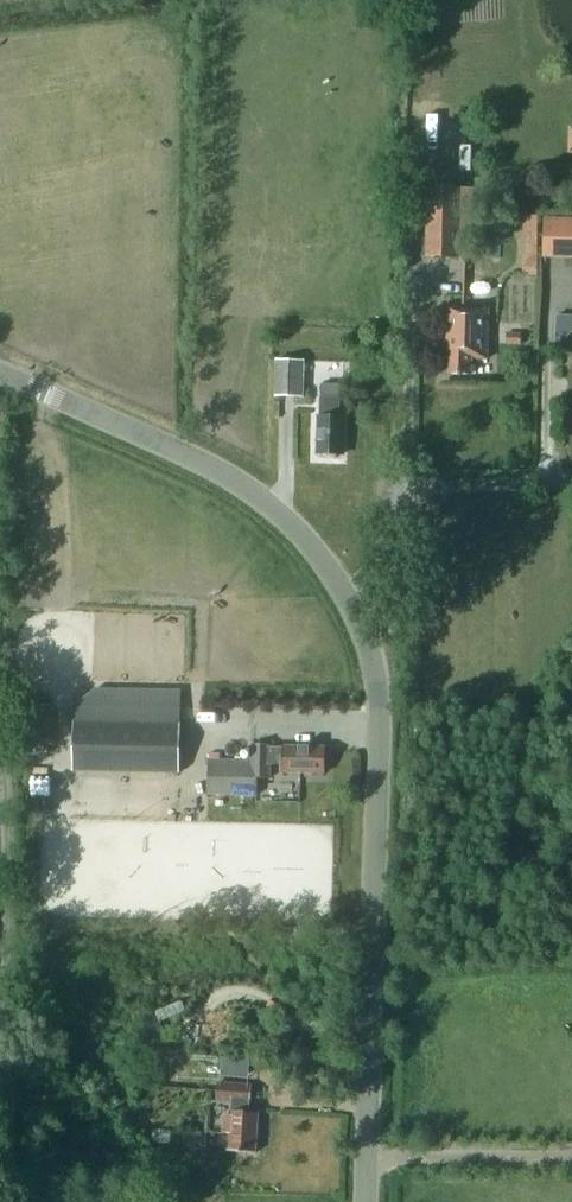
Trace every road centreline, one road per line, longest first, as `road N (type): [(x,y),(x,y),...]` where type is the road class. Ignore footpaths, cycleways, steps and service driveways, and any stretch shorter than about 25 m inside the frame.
road 1 (unclassified): [(364,1201),(380,728),(368,645),(349,601),(330,565),(231,477),(0,373)]

